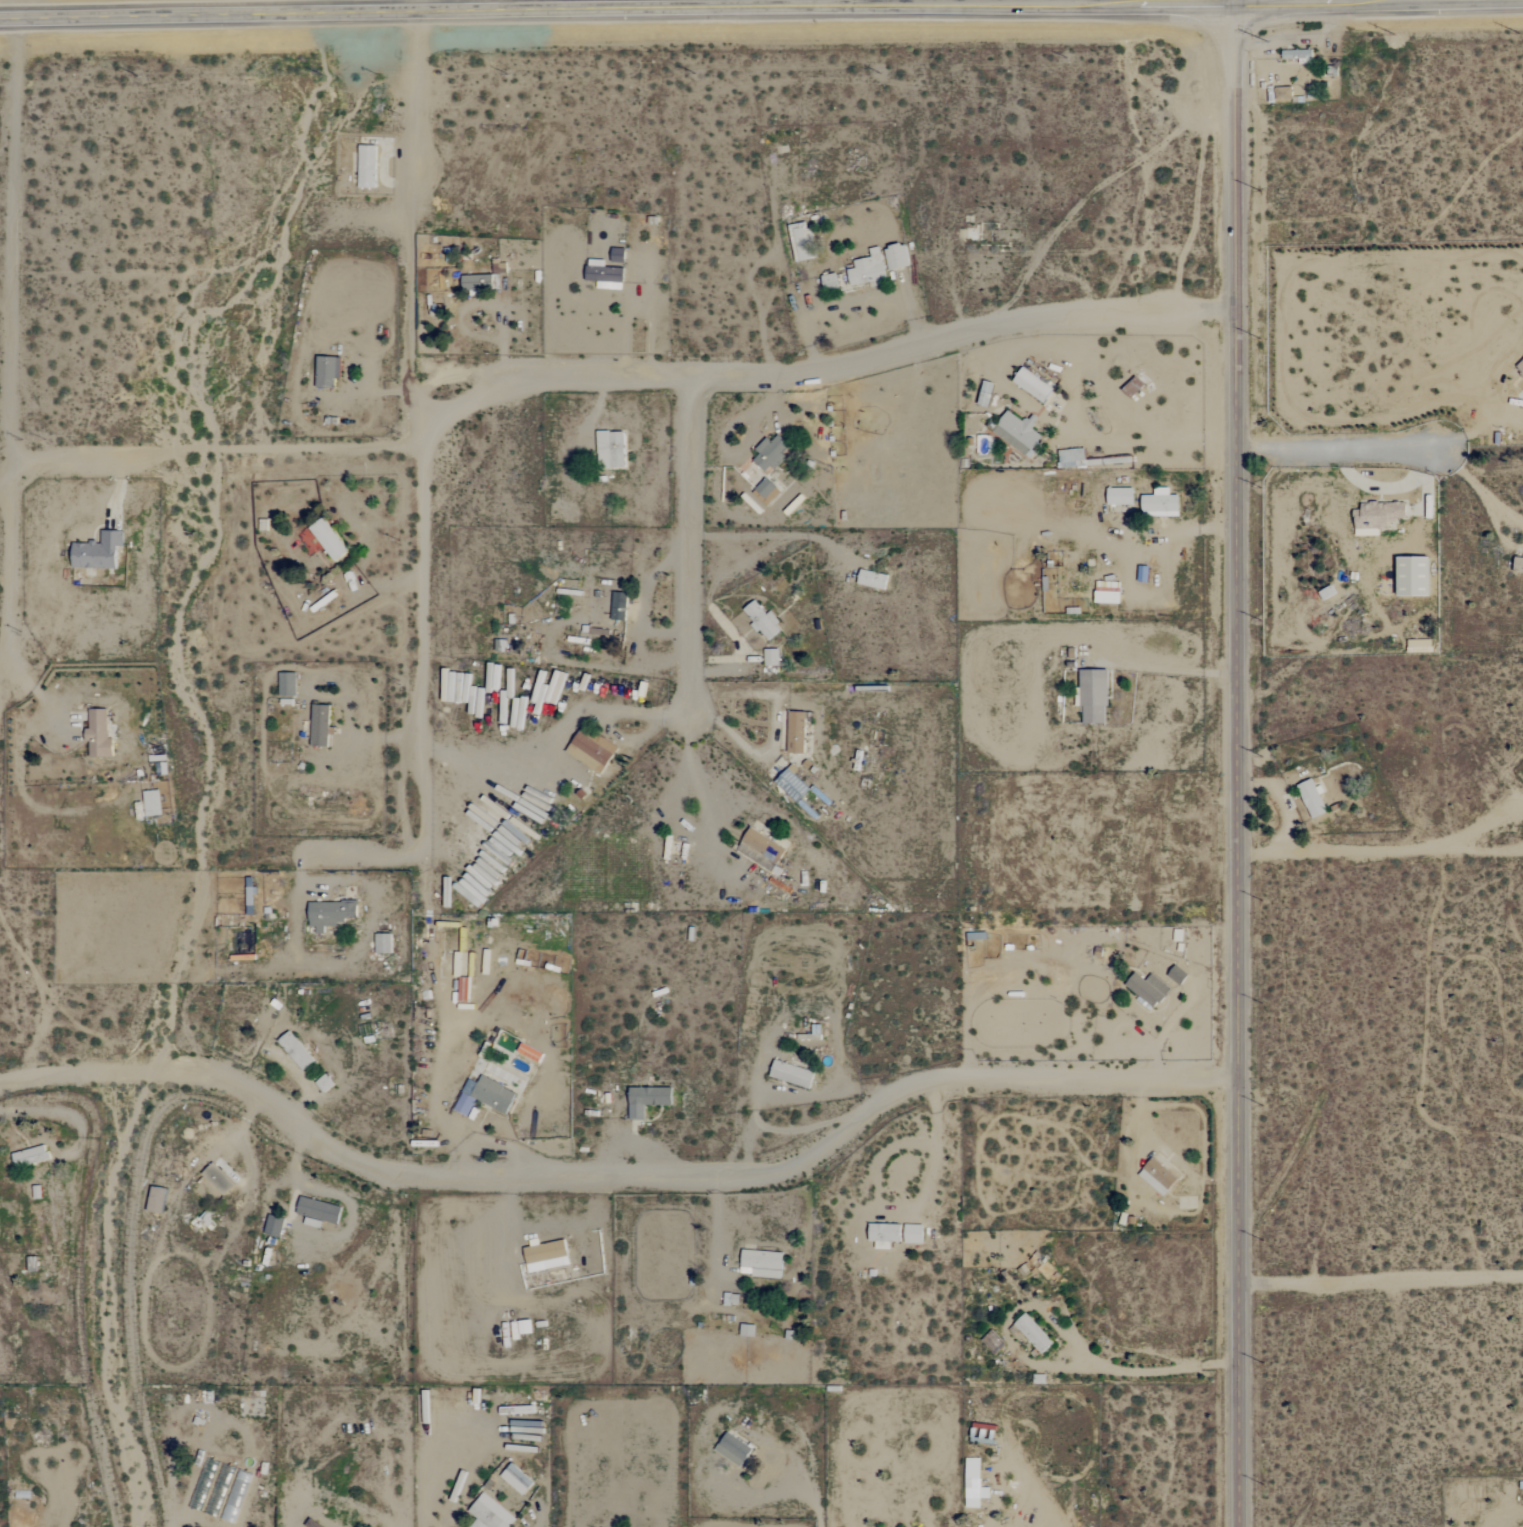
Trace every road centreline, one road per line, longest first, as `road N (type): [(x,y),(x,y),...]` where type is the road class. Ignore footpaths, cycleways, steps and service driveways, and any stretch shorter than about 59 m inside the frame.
road 1 (tertiary): [(1243,1526),(1243,677),(1232,0)]
road 2 (residential): [(1242,1082),(900,1093),(782,1178),(394,1180),(217,1077),(22,1074),(0,1085)]
road 3 (track): [(1239,321),(975,329),(828,374),(513,384),(476,393),(392,452),(25,461)]
road 4 (trunk): [(1232,0),(0,18)]
road 5 (track): [(419,190),(419,855)]
road 6 (track): [(15,18),(9,442),(25,461)]
road 7 (track): [(685,382),(691,707)]
road 8 (track): [(305,858),(300,874),(293,919),(298,956),(322,965),(349,961),(364,943),(368,888),(354,879),(299,881)]
road 9 (track): [(25,461),(11,499),(12,650),(63,731)]
road 10 (track): [(1244,852),(1502,848)]
road 11 (track): [(691,707),(757,753),(770,742),(766,693),(690,697)]
road 12 (track): [(624,383),(634,285),(659,289),(647,383)]
road 13 (residential): [(1241,453),(1442,451)]
road 14 (track): [(467,1179),(442,1117),(437,1067),(453,1004)]
road 15 (track): [(419,190),(415,12)]
road 16 (track): [(690,697),(657,717),(616,713),(602,723),(627,738),(657,717)]
road 17 (track): [(1243,985),(1212,985),(1187,1003),(1158,1043),(1157,1085)]
road 18 (track): [(443,1526),(463,1483),(454,1469),(439,1472),(424,1526)]
road 19 (track): [(419,855),(288,858)]
road 20 (track): [(0,1110),(75,1118),(82,1136),(77,1151),(63,1157)]
road 21 (track): [(691,707),(689,763),(716,827)]
road 22 (track): [(419,733),(360,735),(338,698),(317,697)]

